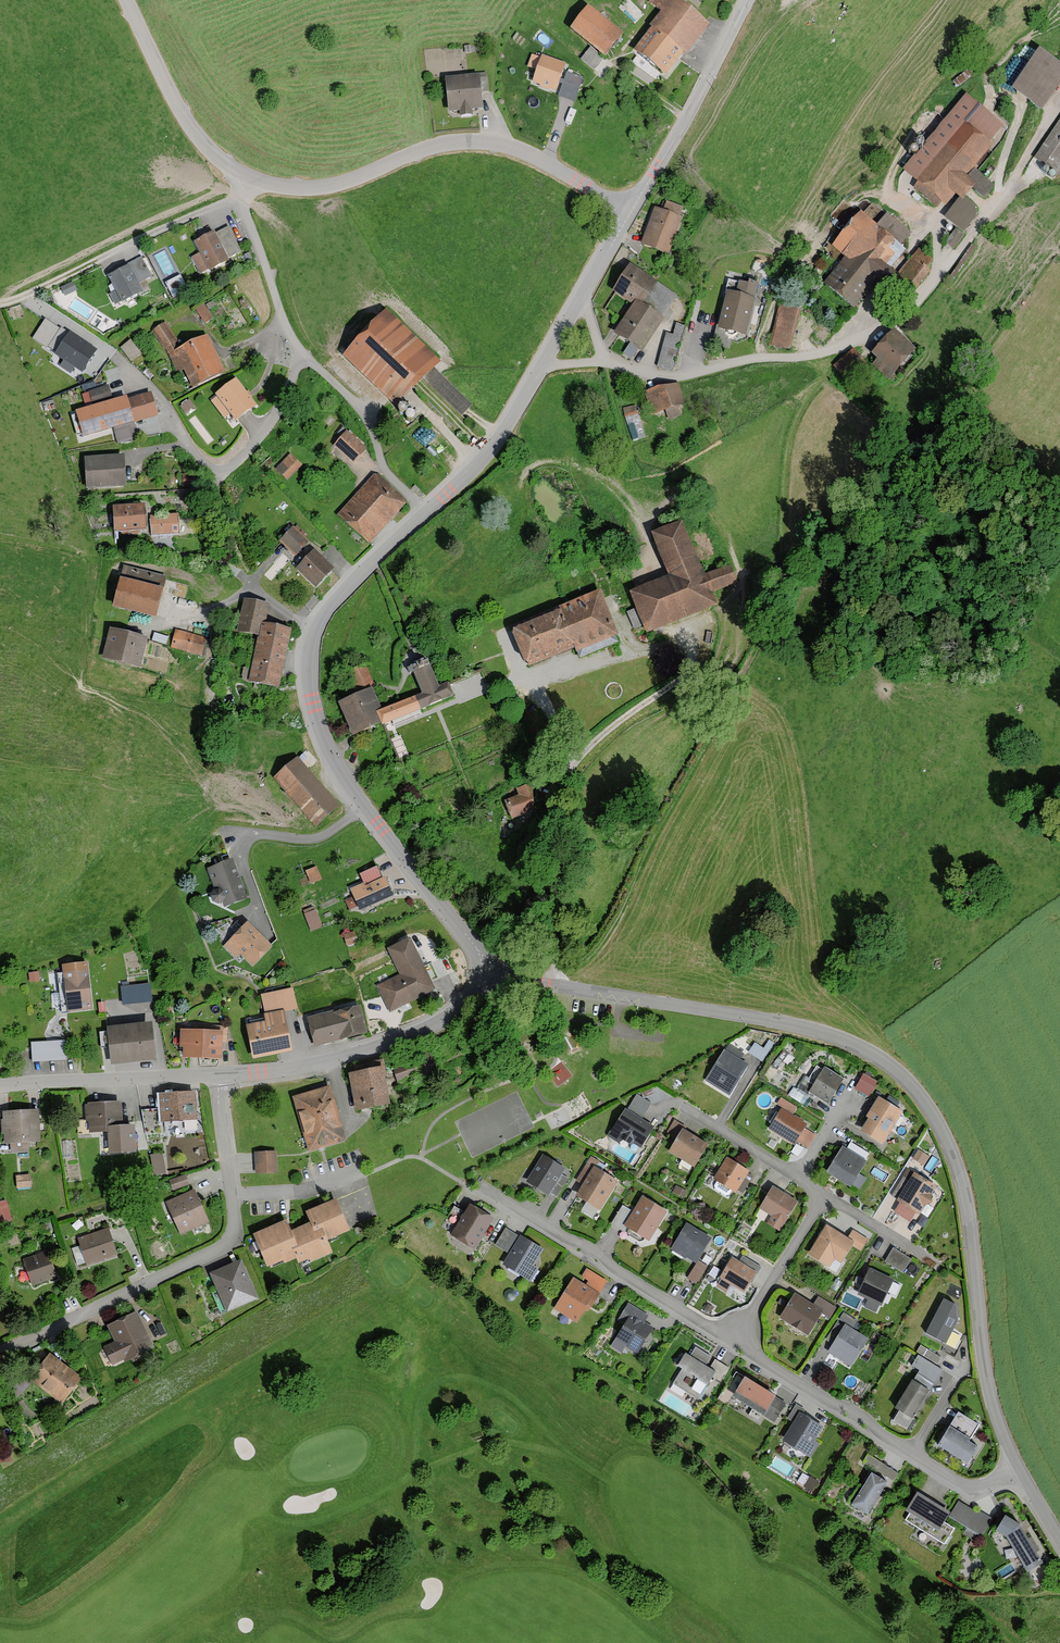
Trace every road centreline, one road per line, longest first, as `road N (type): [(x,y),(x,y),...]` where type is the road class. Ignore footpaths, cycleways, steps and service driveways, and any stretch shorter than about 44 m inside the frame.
road 1 (residential): [(558,989),(808,1028),(860,1048),(910,1084),(942,1130),(962,1184),(988,1386),(1018,1469)]
road 2 (track): [(825,352),(825,373),(791,440),(784,539),(793,574),(869,507),(1059,223)]
road 3 (track): [(567,991),(616,927),(793,574)]
road 4 (unclassified): [(242,173),(317,187),(439,145),(491,143),(532,155),(630,213)]
road 5 (residential): [(695,636),(684,678),(592,742),(565,778),(554,831),(558,989)]
road 6 (residential): [(313,632),(308,686),(330,757),(493,975)]
road 7 (residential): [(604,362),(679,376),(825,352),(884,327),(939,274)]
road 8 (residential): [(1018,1469),(986,1484),(960,1482),(733,1341)]
road 9 (residential): [(231,1196),(234,1235),(222,1247),(0,1354)]
road 10 (residential): [(220,1074),(313,1064),(393,1042),(445,1019),(493,975)]
road 11 (residential): [(733,1341),(483,1186)]
road 12 (residential): [(303,355),(274,418),(231,467),(219,471),(180,447),(129,454)]
road 13 (unclassified): [(630,213),(746,0)]
road 14 (residential): [(0,1085),(220,1074)]
road 15 (unclassified): [(126,0),(185,118),(242,173)]
road 16 (residential): [(939,274),(1059,106)]
road 17 (residential): [(303,355),(363,411),(384,467),(426,512)]
road 18 (residential): [(242,173),(247,216),(303,355)]
road 19 (residential): [(538,368),(490,450),(426,512)]
road 20 (residential): [(733,1341),(820,1198)]
road 21 (residential): [(426,512),(313,632)]
road 22 (residential): [(231,1196),(366,1176)]
road 23 (residential): [(794,1181),(680,1112)]
road 24 (residential): [(220,1074),(231,1196)]

